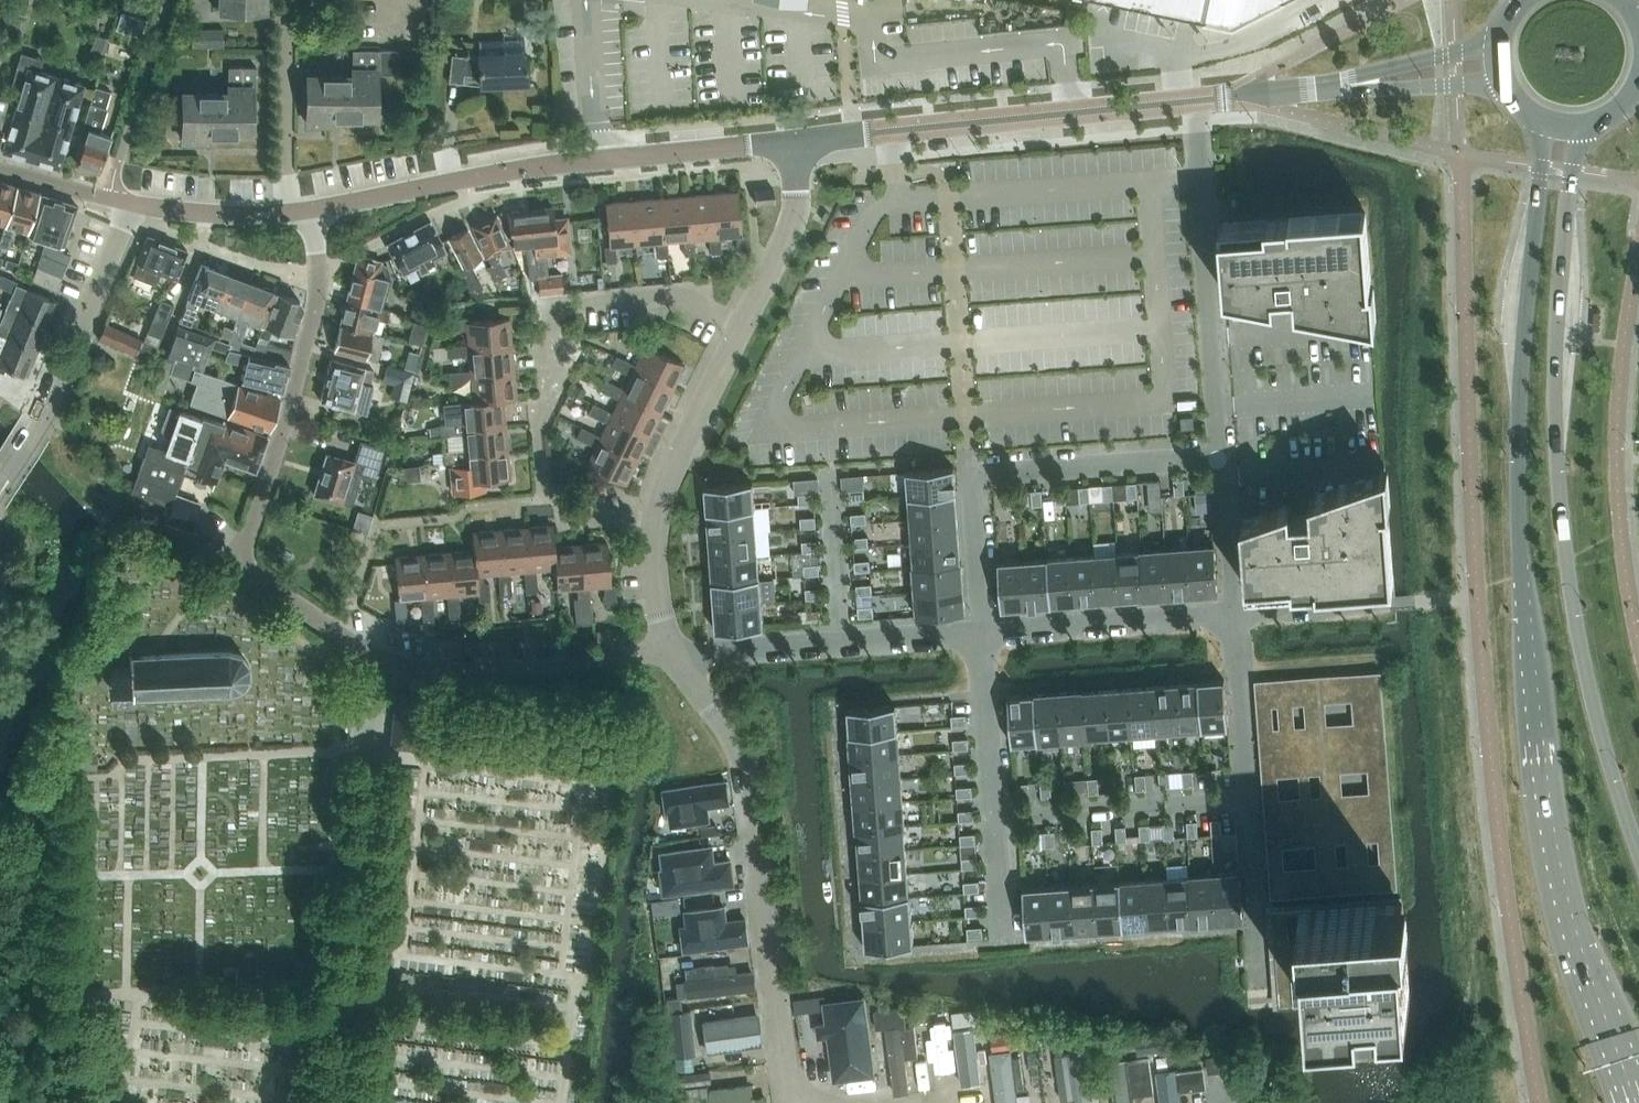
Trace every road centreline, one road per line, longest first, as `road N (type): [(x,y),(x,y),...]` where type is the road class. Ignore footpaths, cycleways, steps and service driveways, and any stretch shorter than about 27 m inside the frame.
road 1 (secondary): [(1539,119),(1518,428),(1519,544),(1558,852),(1587,967),(1637,1102)]
road 2 (residential): [(670,649),(527,669),(385,662),(236,563),(278,445),(317,294),(311,211)]
road 3 (secondary): [(1638,849),(1579,638),(1560,496),(1556,336),(1583,126)]
road 4 (residential): [(655,517),(560,520),(558,497),(544,498),(539,428),(554,392),(547,306),(669,295),(744,323)]
road 5 (unclassified): [(311,211),(527,168),(797,141)]
road 6 (residential): [(785,1086),(743,759),(681,666)]
road 7 (unclassified): [(797,141),(1194,101)]
road 8 (residential): [(1217,459),(1194,101)]
road 9 (residential): [(1230,614),(1255,931)]
road 10 (residential): [(1003,944),(982,633)]
road 11 (residential): [(681,666),(712,653),(982,633)]
road 12 (residential): [(3,475),(49,404),(134,203)]
road 13 (residential): [(982,633),(1230,614)]
road 14 (residential): [(971,478),(1217,459)]
road 15 (residential): [(655,517),(744,323)]
road 16 (residential): [(744,323),(796,220),(797,141)]
road 17 (unclassified): [(1500,33),(1329,87)]
road 18 (unclassified): [(311,211),(225,214),(134,203)]
road 19 (unclassified): [(1329,87),(1506,86)]
road 20 (residential): [(1230,614),(1391,603)]
road 21 (residential): [(1230,614),(1217,459)]
road 22 (residential): [(982,633),(971,478)]
road 23 (residential): [(134,203),(0,169)]
road 24 (residential): [(670,649),(657,602),(655,517)]

